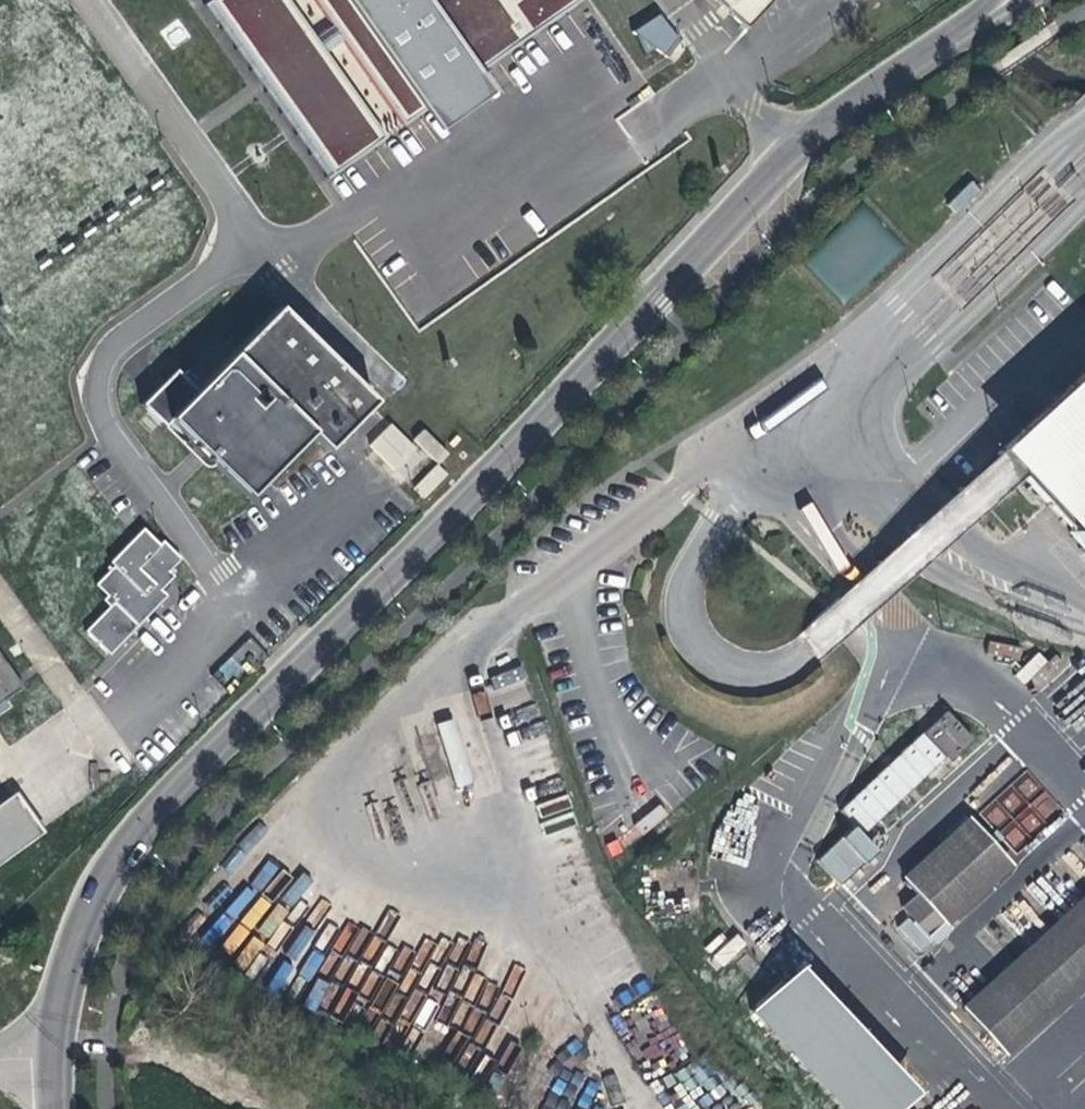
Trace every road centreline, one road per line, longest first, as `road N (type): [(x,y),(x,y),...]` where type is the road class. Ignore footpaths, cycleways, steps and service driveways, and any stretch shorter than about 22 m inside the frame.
road 1 (unclassified): [(796,154),(137,831),(72,949),(64,1002)]
road 2 (unclassified): [(91,0),(236,210),(230,262),(209,286),(108,357),(101,410),(245,611),(134,711),(91,719)]
road 3 (unclassified): [(1000,0),(796,154)]
road 4 (unclassified): [(796,154),(678,0)]

